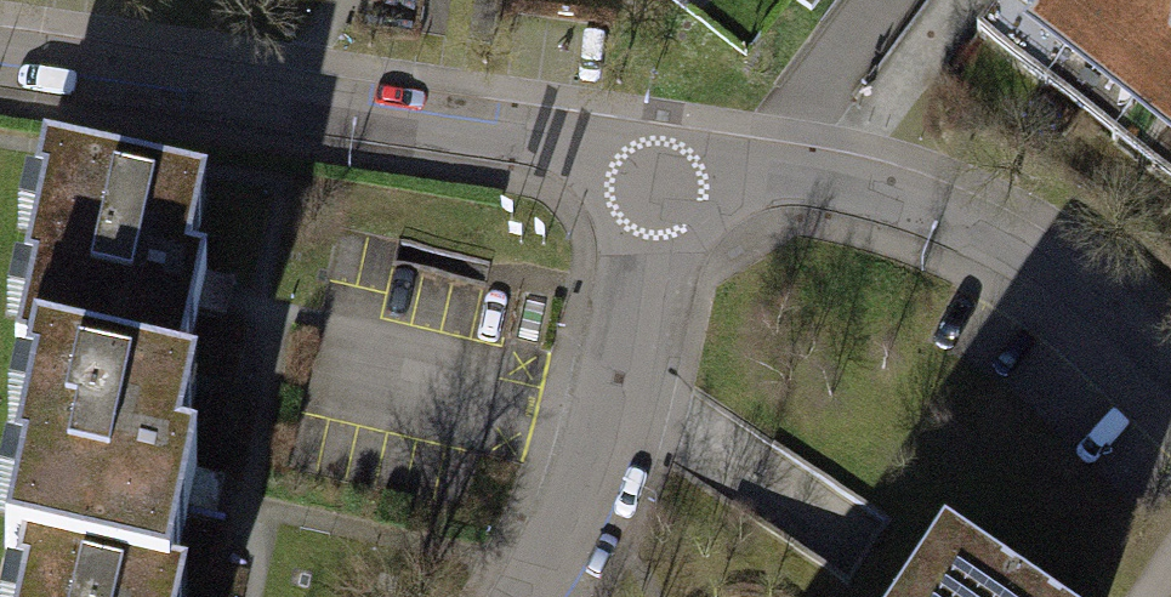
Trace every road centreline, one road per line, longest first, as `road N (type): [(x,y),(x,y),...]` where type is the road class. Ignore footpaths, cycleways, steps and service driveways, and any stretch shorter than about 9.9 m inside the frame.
road 1 (residential): [(659,156),(0,58)]
road 2 (residential): [(1170,377),(1042,267),(941,215),(813,176),(659,156)]
road 3 (residential): [(659,156),(607,426),(576,517),(532,596)]

